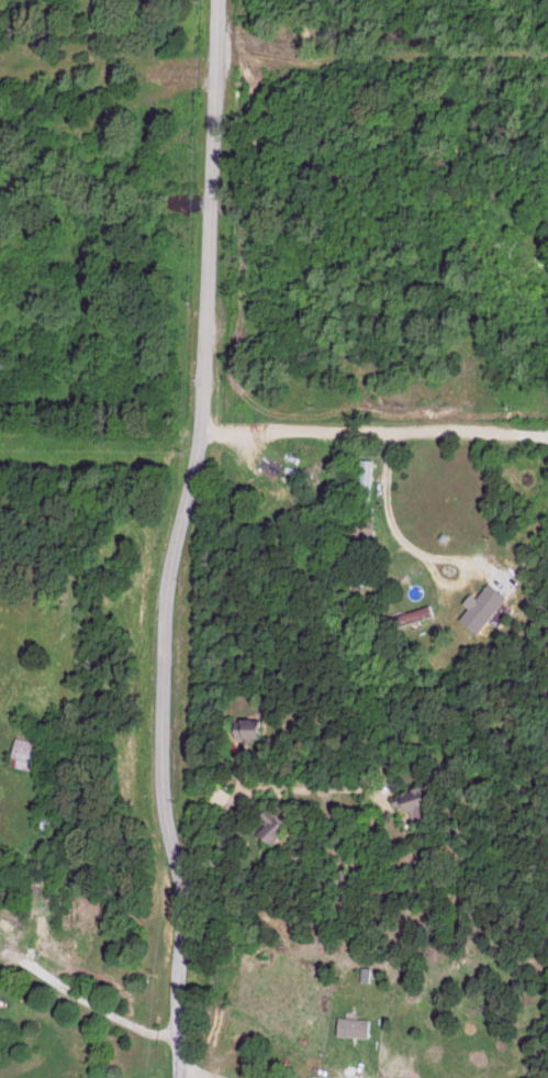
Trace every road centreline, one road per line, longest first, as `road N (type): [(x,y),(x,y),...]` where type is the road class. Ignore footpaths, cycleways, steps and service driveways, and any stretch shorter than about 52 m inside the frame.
road 1 (residential): [(178,1077),(176,678),(203,349),(220,0)]
road 2 (residential): [(194,436),(547,440)]

